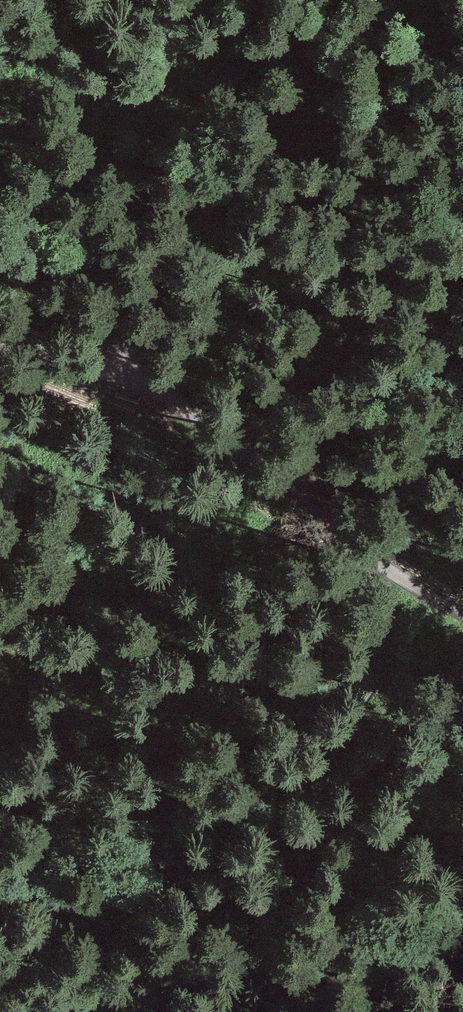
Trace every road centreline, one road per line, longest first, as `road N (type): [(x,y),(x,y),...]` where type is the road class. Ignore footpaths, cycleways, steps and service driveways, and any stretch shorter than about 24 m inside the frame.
road 1 (track): [(462,557),(406,535),(309,467),(149,327),(0,336)]
road 2 (track): [(149,327),(35,110),(85,80),(157,78),(238,34),(263,0)]
road 3 (track): [(406,535),(351,694),(269,885),(313,1011)]

